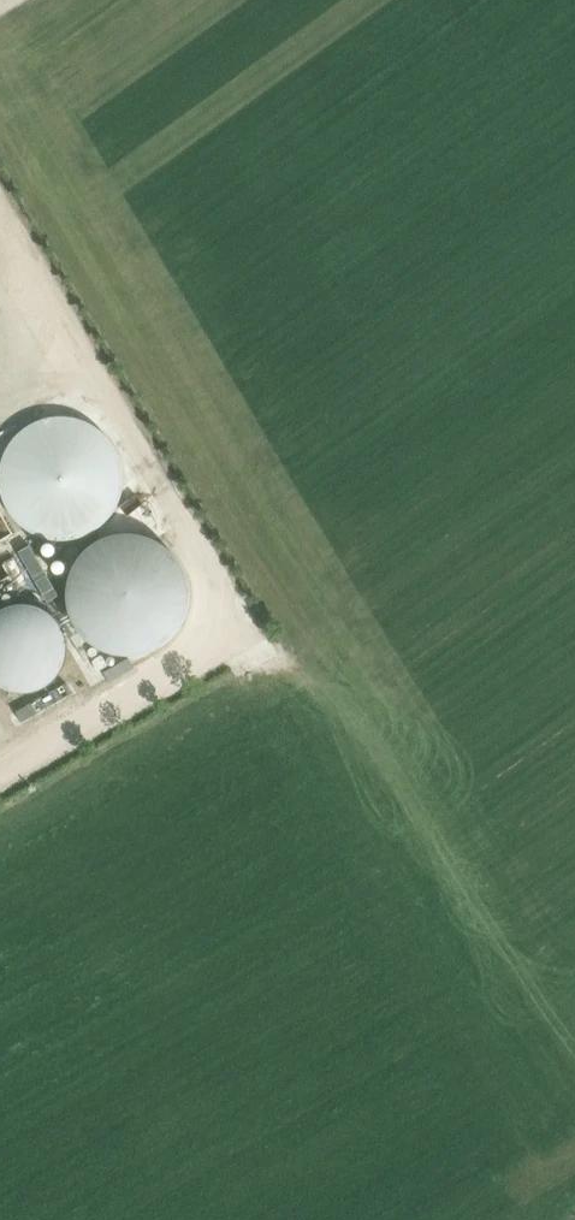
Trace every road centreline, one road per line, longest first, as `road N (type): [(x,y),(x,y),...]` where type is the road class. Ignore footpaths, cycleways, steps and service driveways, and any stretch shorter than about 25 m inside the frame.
road 1 (unclassified): [(0,775),(238,637)]

